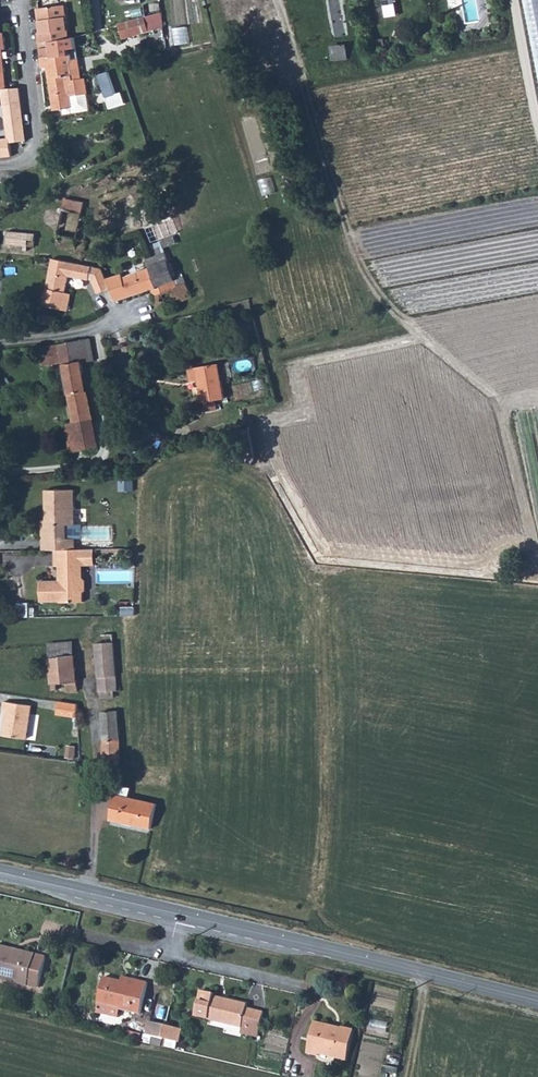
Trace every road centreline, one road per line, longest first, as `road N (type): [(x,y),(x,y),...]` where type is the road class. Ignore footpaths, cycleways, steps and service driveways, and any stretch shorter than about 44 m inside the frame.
road 1 (track): [(532,582),(528,526),(499,434),(448,349),(355,238),(278,0)]
road 2 (secondary): [(0,875),(537,1002)]

